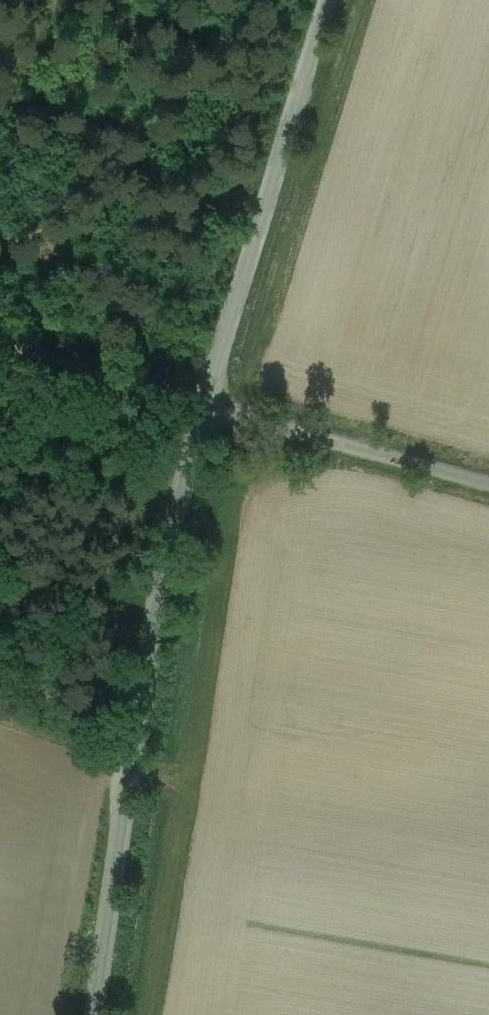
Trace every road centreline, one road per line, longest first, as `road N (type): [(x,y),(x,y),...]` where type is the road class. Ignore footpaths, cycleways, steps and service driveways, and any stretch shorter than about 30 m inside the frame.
road 1 (unclassified): [(94,1014),(163,568),(204,404)]
road 2 (unclassified): [(204,404),(328,0)]
road 3 (unclassified): [(488,482),(204,404)]
road 4 (track): [(0,337),(204,404)]
road 5 (track): [(135,742),(0,708)]

